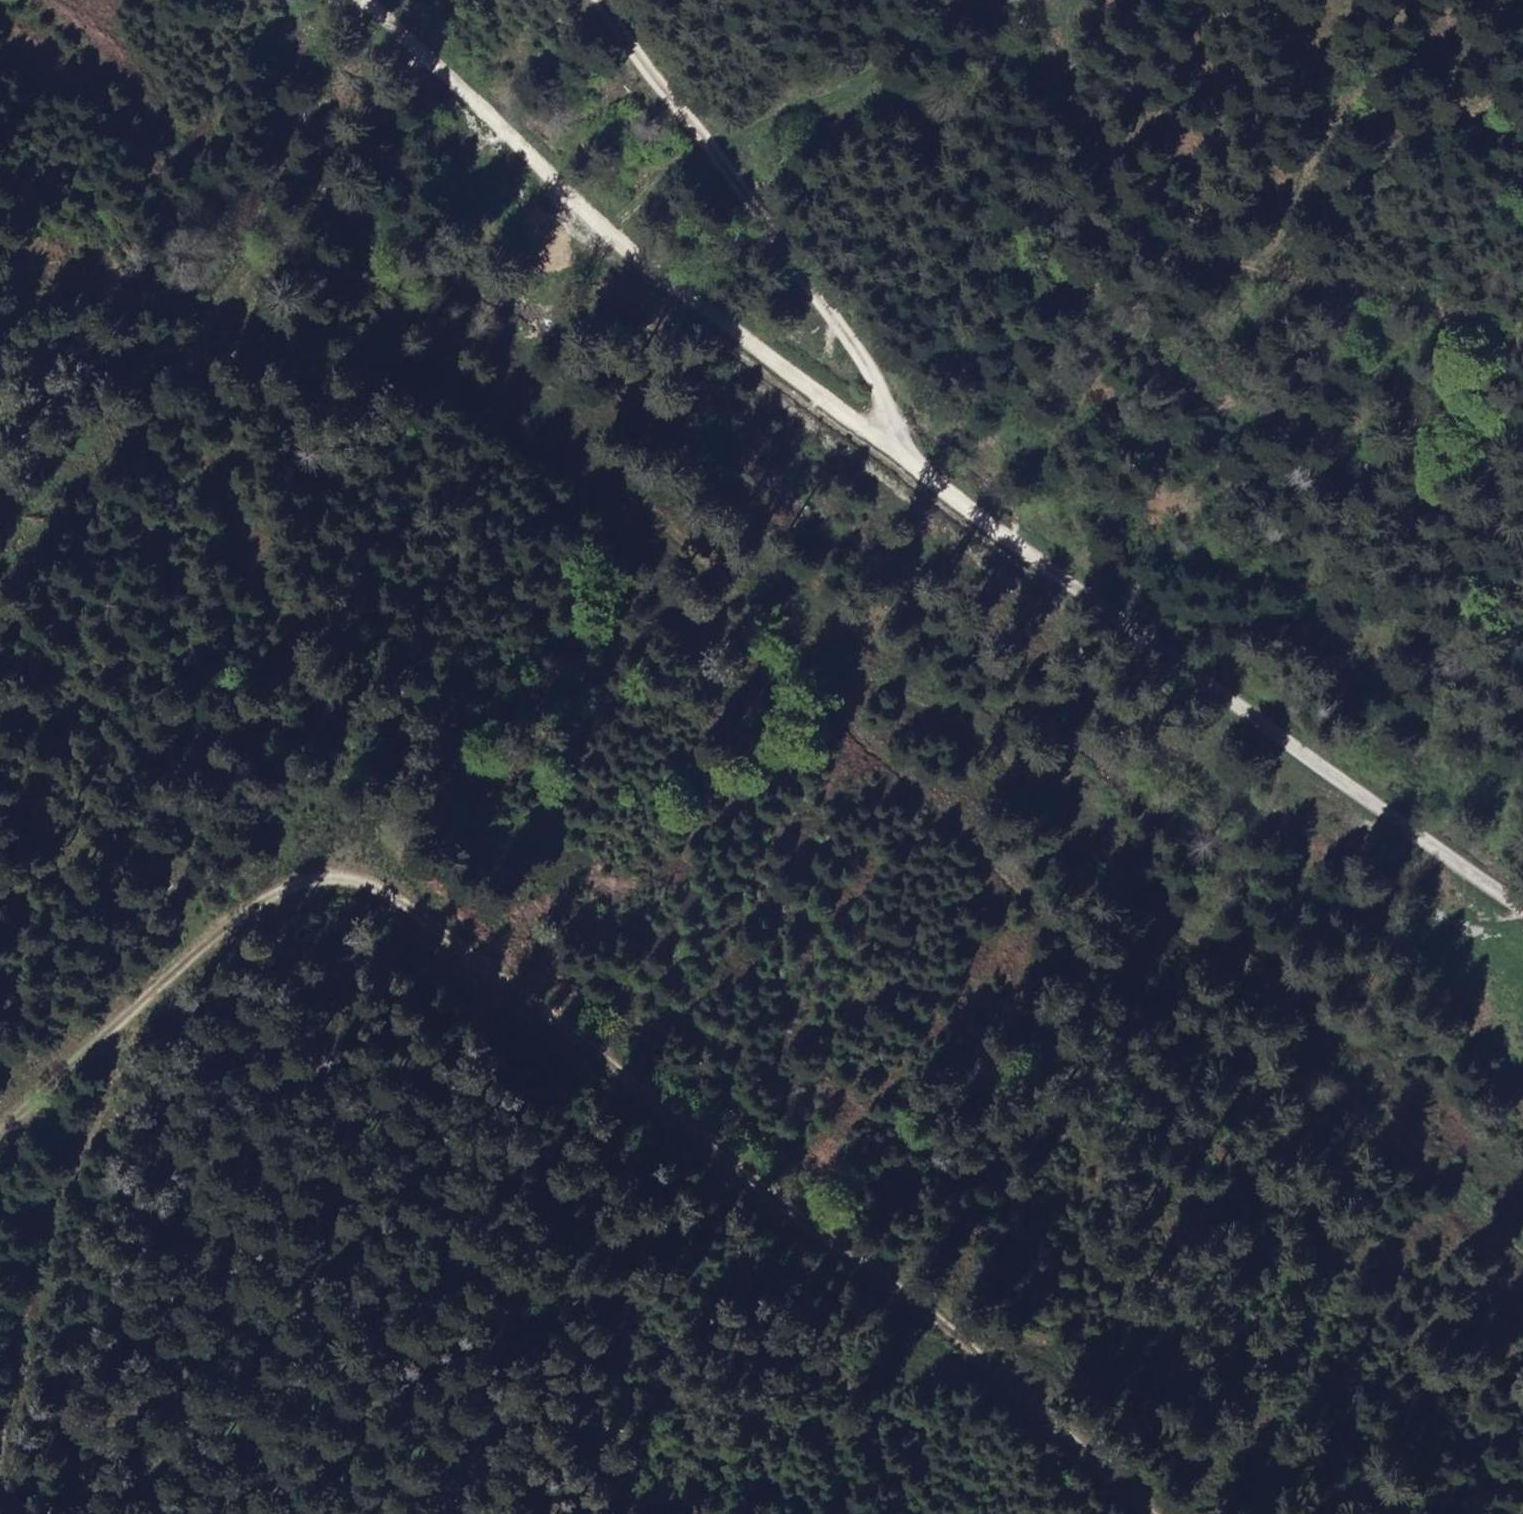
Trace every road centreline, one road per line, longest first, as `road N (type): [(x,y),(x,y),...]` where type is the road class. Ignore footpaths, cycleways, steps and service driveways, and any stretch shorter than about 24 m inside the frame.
road 1 (track): [(350,0),(517,157),(1522,918)]
road 2 (track): [(1165,1513),(889,1265),(608,1059),(404,893),(344,873),(238,915),(0,1131)]
road 3 (track): [(886,434),(874,366),(614,0)]
road 4 (track): [(719,148),(954,41),(986,8),(982,0)]

